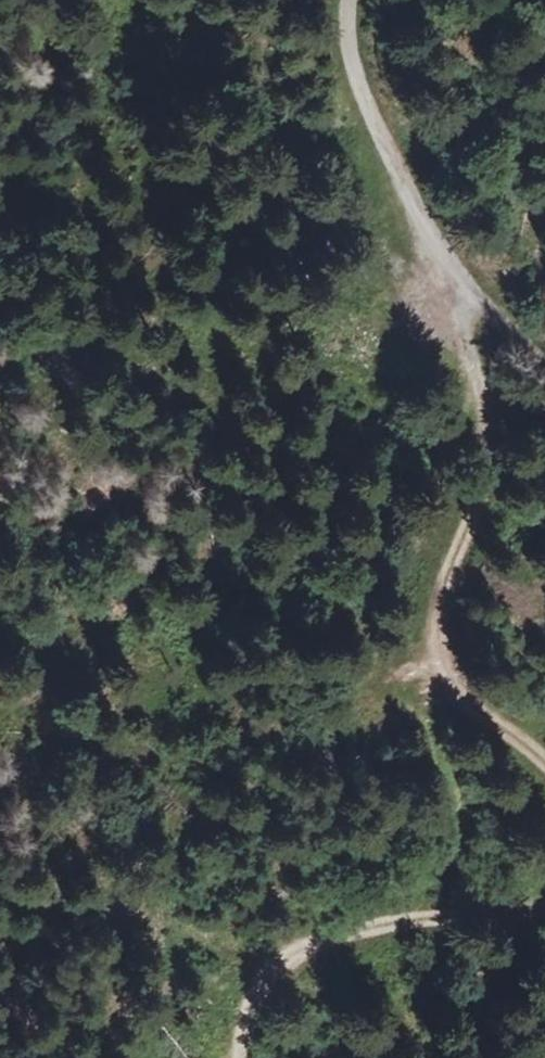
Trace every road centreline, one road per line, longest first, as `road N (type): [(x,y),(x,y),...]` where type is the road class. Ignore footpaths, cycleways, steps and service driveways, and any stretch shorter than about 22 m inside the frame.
road 1 (track): [(459,268),(459,324),(482,474),(437,627),(464,690),(544,751)]
road 2 (track): [(352,0),(360,83),(393,158),(459,268),(544,370)]
road 3 (track): [(544,884),(272,971),(241,1057)]

